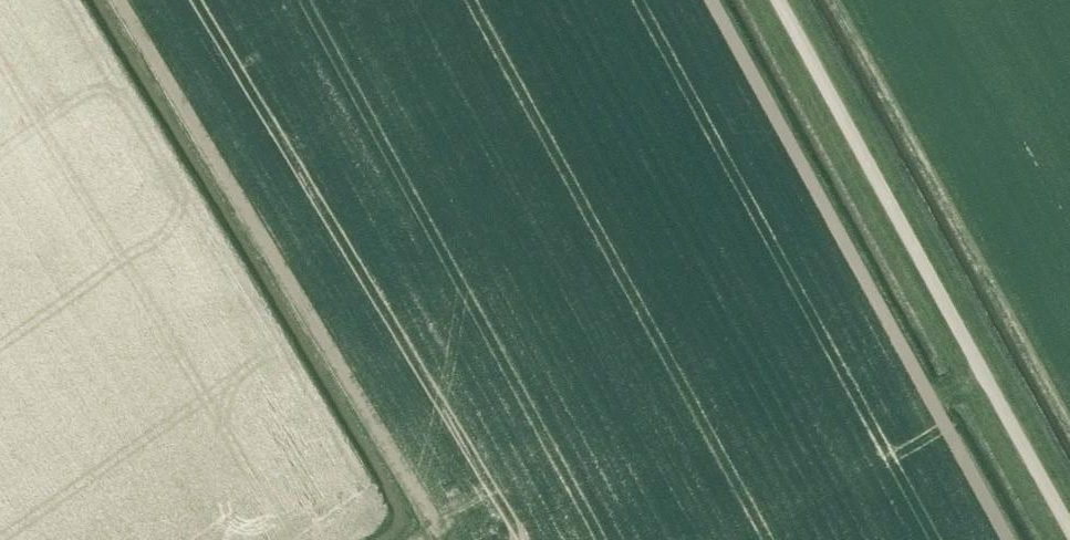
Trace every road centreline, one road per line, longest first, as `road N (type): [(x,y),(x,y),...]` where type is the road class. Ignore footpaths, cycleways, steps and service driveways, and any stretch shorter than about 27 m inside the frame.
road 1 (unclassified): [(1069,530),(780,0)]

